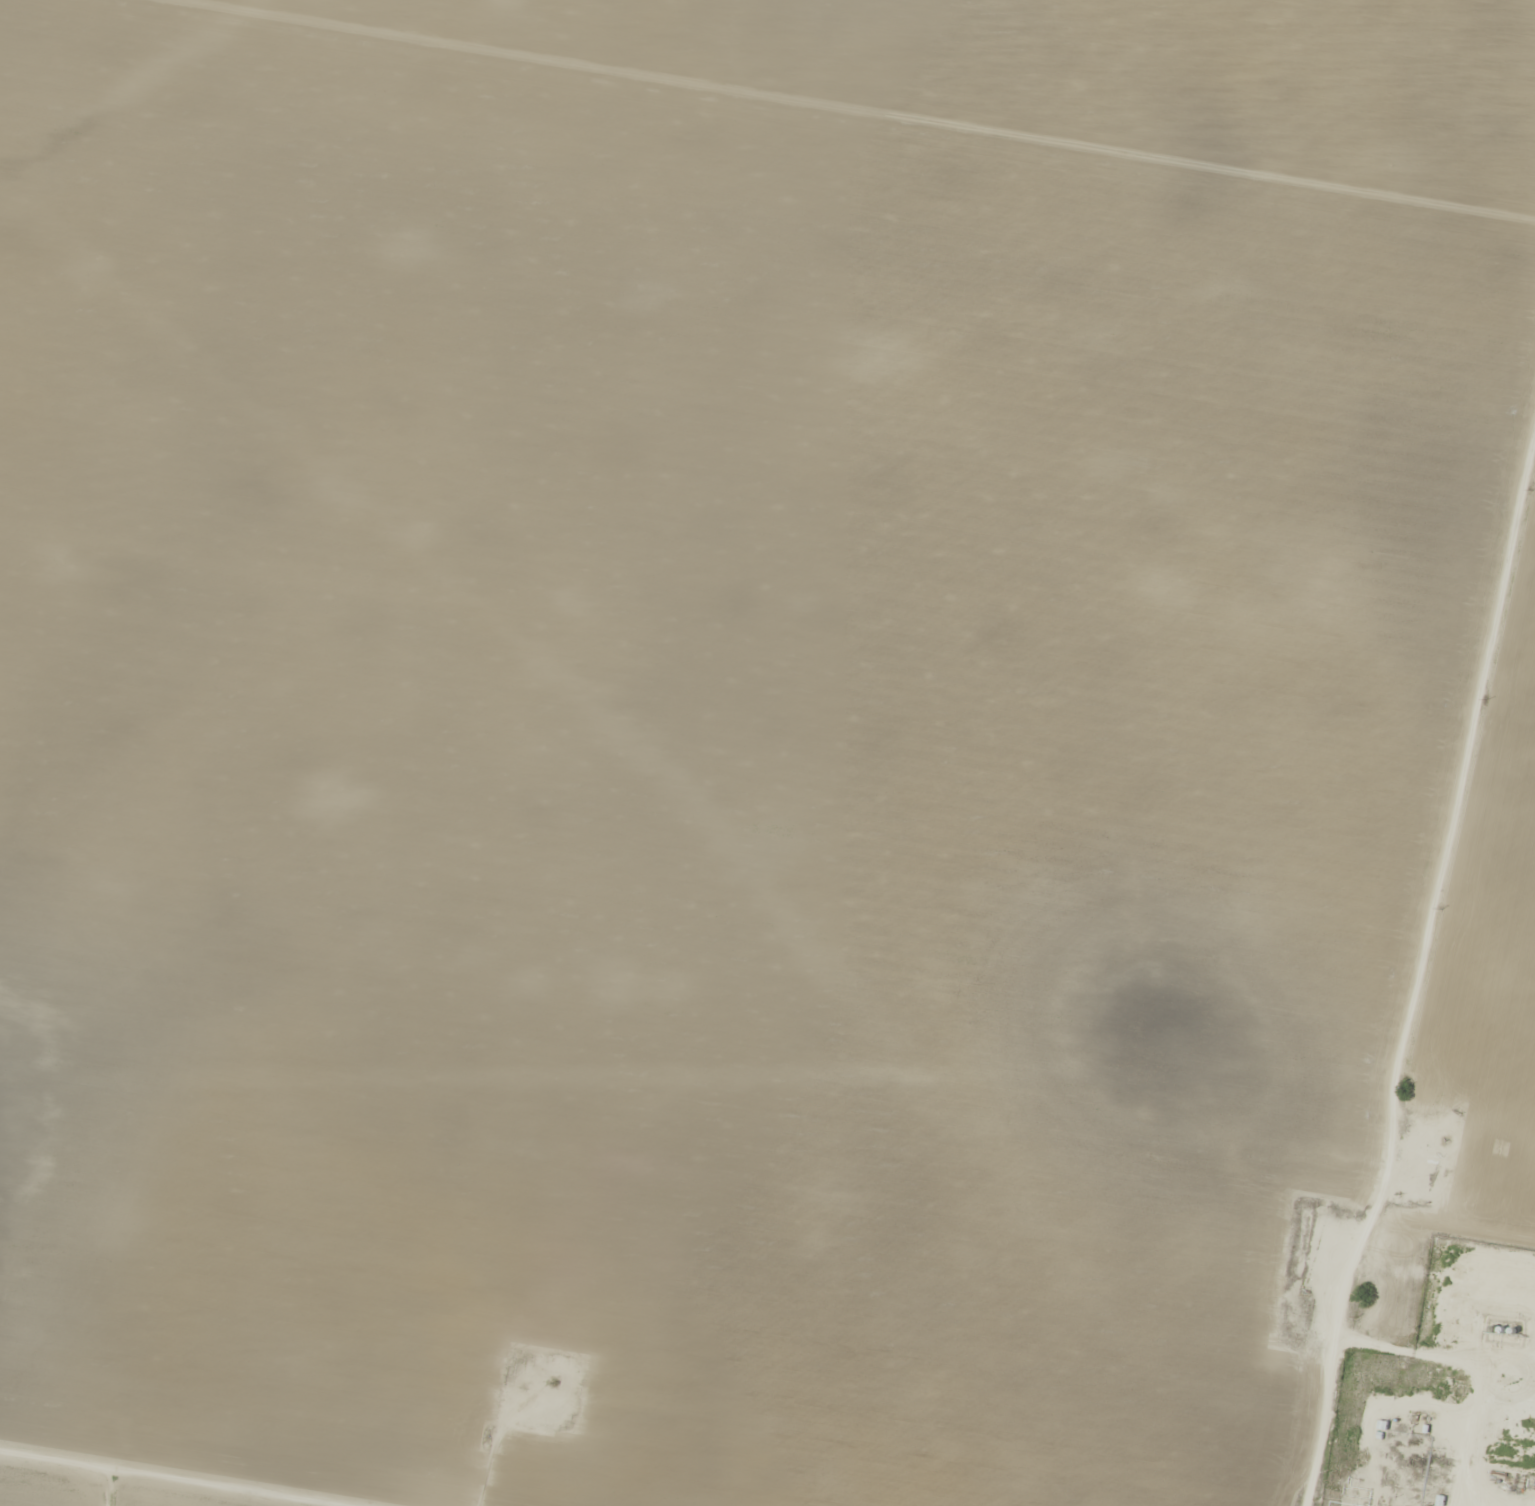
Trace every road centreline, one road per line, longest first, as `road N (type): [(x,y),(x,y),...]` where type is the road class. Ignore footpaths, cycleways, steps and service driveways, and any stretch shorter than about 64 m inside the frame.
road 1 (residential): [(0,1460),(260,1505)]

